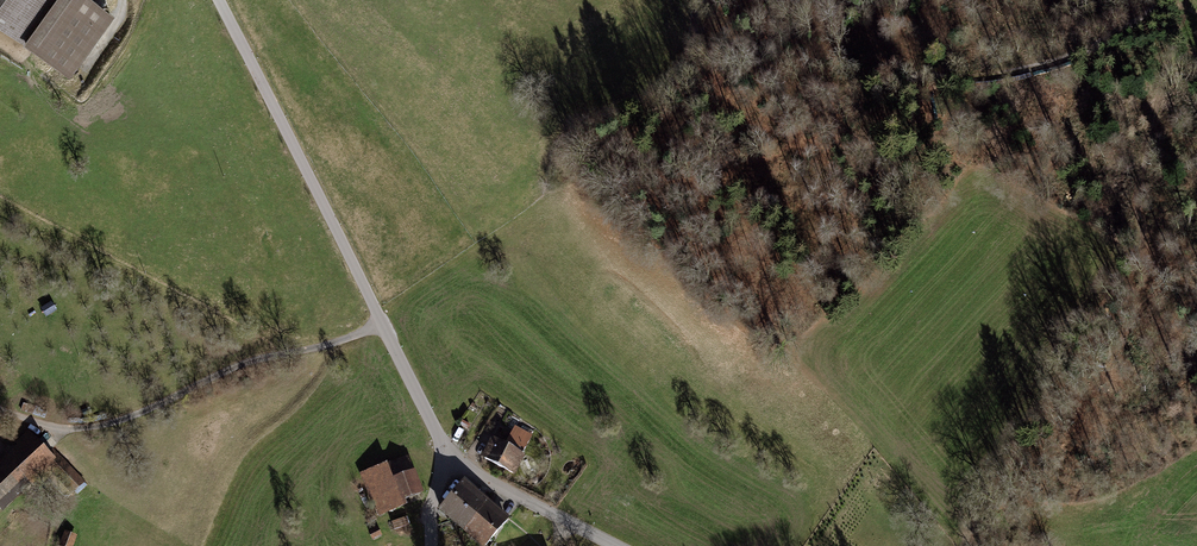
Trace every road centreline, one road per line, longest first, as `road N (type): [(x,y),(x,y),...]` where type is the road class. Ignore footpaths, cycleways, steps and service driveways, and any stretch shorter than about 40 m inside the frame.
road 1 (unclassified): [(218,0),(446,449)]
road 2 (track): [(0,410),(55,427),(104,424),(240,364),(381,324)]
road 3 (track): [(870,78),(955,79),(1041,65),(1098,45),(1168,0)]
road 4 (unclassified): [(446,449),(615,545)]

